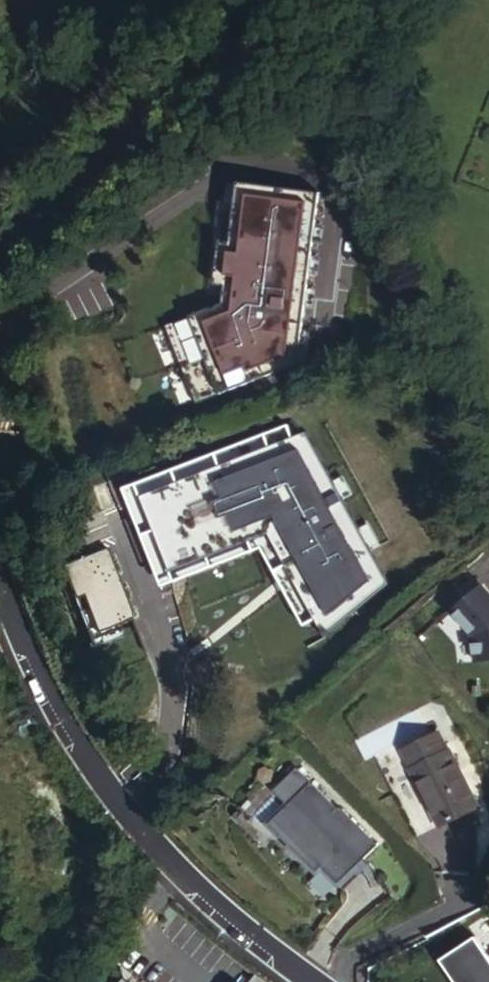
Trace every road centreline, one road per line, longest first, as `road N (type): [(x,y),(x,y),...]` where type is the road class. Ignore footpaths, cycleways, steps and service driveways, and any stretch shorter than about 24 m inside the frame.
road 1 (residential): [(0,615),(9,647),(128,820),(317,981)]
road 2 (residential): [(0,257),(260,0)]
road 3 (residential): [(336,981),(346,954),(488,889)]

